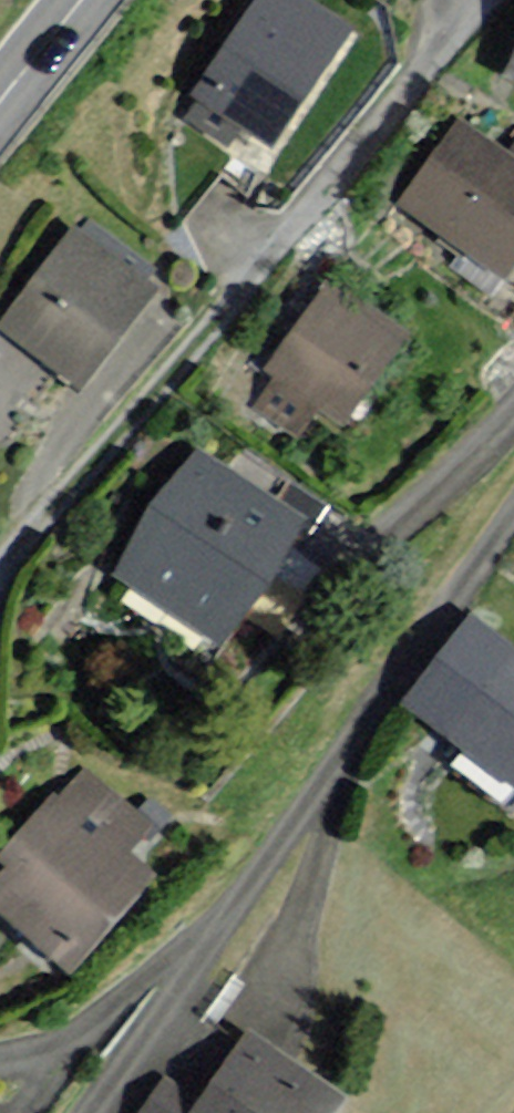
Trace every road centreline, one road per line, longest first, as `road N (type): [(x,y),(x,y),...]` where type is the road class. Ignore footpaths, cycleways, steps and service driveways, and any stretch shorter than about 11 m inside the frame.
road 1 (residential): [(0,566),(480,0)]
road 2 (residential): [(90,1112),(513,515)]
road 3 (secondary): [(0,101),(80,0)]

